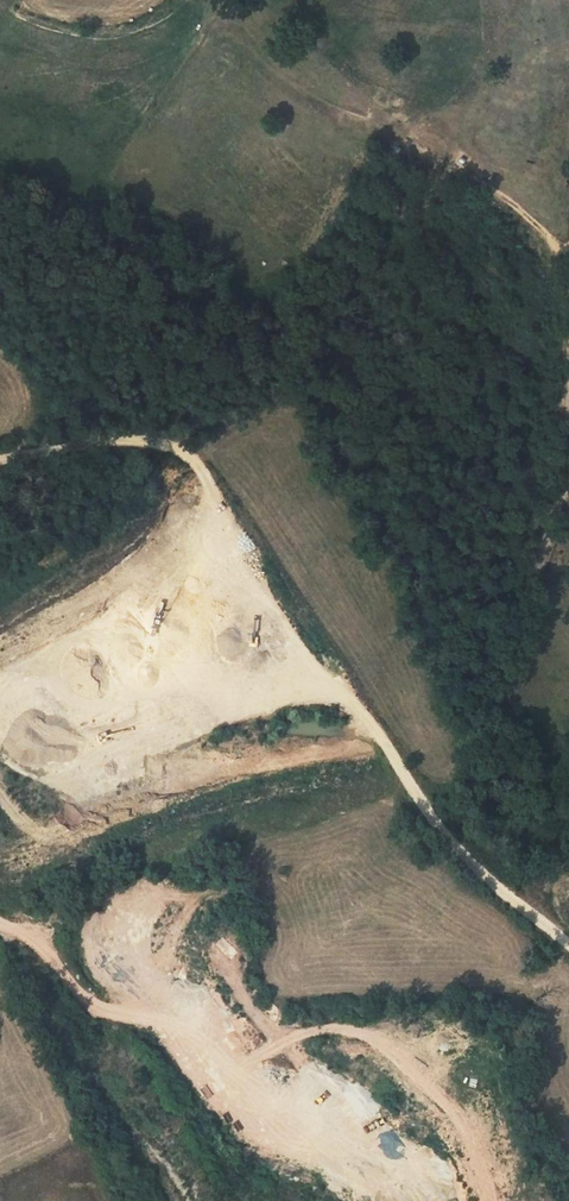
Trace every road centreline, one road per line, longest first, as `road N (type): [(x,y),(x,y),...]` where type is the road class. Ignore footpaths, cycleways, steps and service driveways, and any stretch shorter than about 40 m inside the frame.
road 1 (track): [(568,948),(460,861),(232,516),(169,448),(106,439),(0,457)]
road 2 (track): [(0,855),(50,837),(91,797),(45,636),(191,552)]
road 3 (track): [(225,1068),(320,1031),(361,1036),(456,1115),(492,1200)]
road 4 (track): [(225,1068),(129,1016),(95,1006),(37,940),(0,922)]
road 5 (track): [(559,495),(568,341)]

